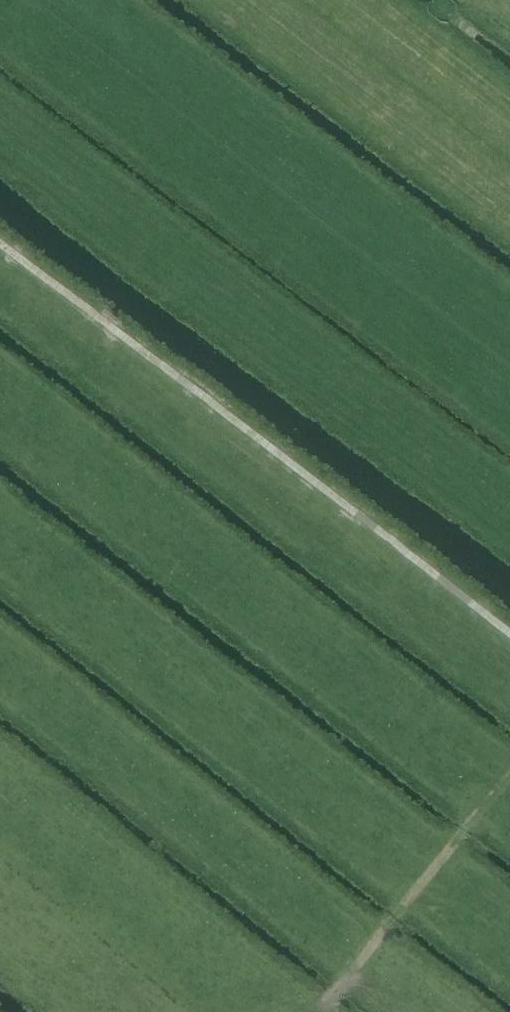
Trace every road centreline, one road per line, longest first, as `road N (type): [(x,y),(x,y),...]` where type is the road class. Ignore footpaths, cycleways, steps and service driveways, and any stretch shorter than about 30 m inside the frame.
road 1 (track): [(0,245),(509,635)]

